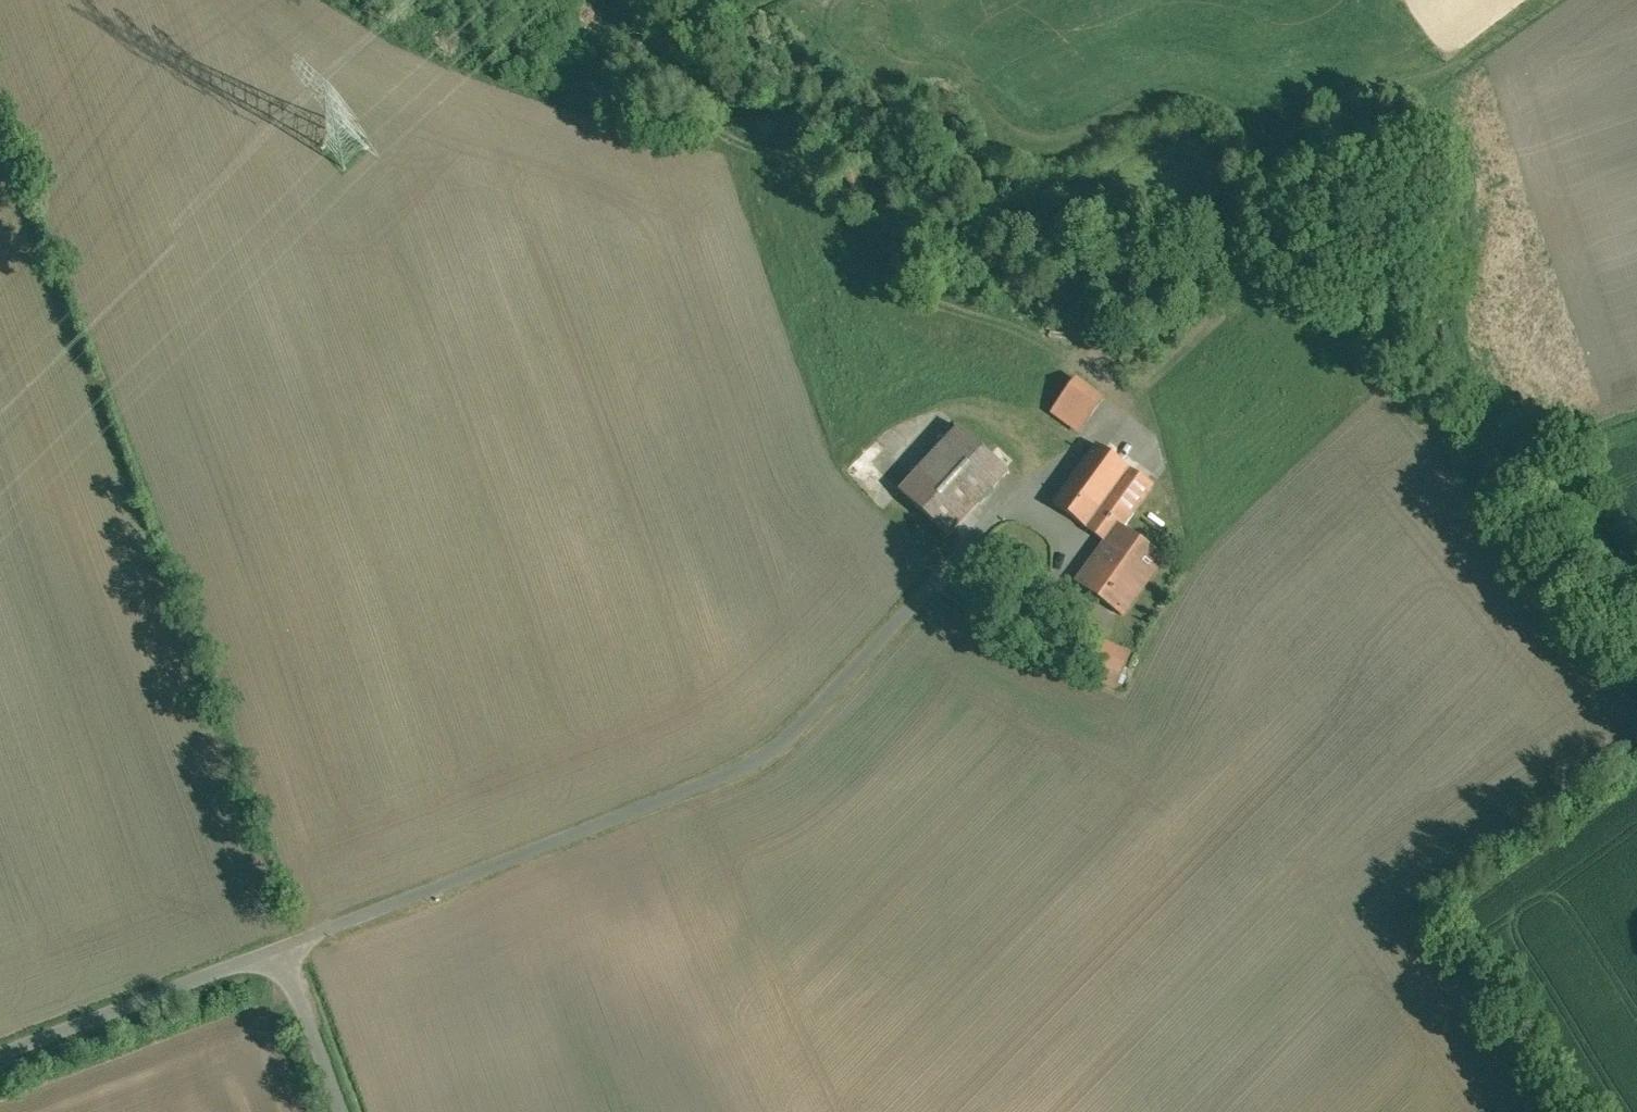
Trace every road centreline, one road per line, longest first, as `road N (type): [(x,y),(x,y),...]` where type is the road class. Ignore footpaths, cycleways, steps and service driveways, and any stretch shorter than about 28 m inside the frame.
road 1 (unclassified): [(281,951),(0,1056)]
road 2 (unclassified): [(281,951),(342,1111)]

